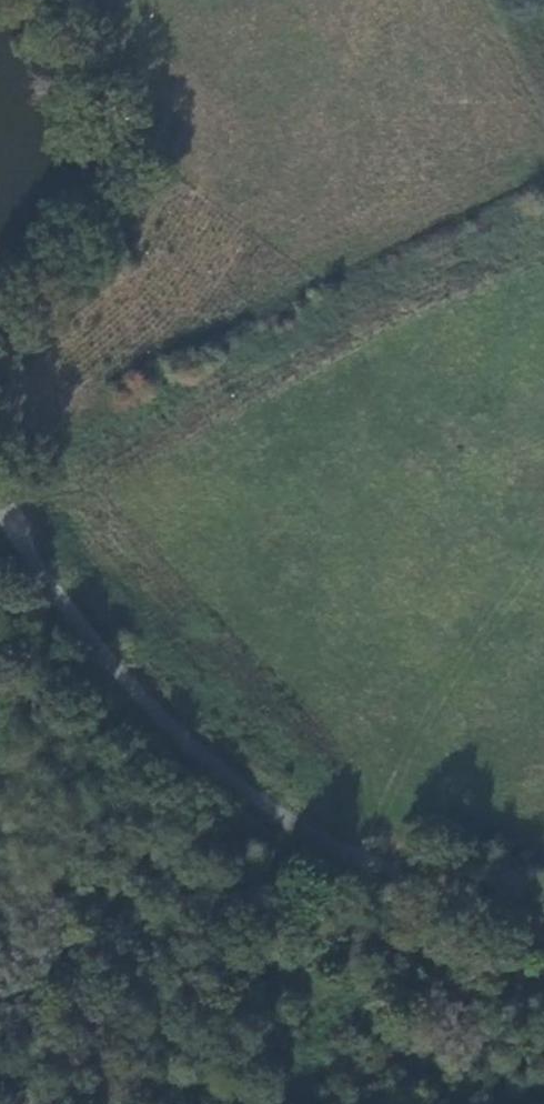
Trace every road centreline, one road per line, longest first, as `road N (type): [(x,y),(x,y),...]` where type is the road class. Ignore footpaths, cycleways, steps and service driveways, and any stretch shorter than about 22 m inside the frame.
road 1 (unclassified): [(543,942),(372,862),(243,787),(124,676),(0,513)]

